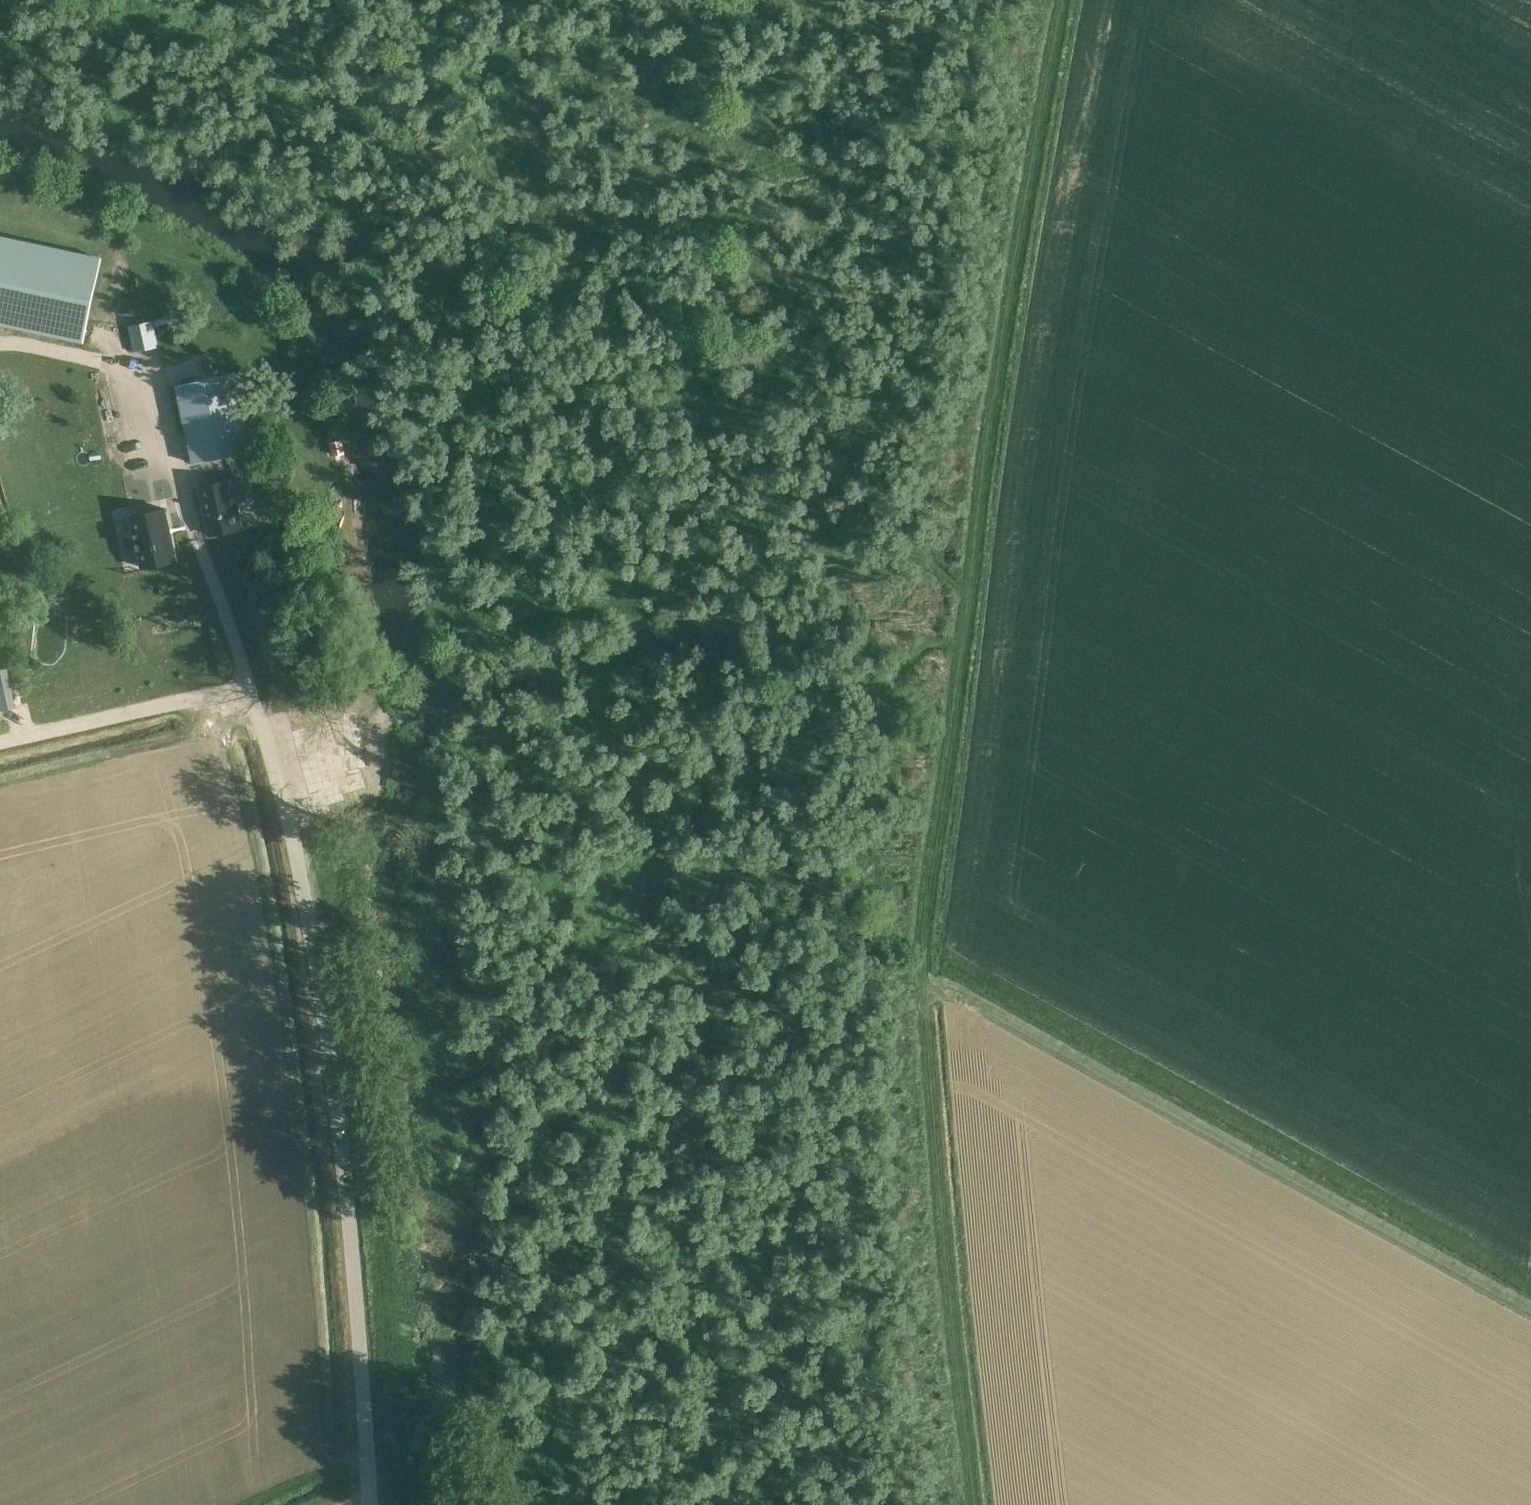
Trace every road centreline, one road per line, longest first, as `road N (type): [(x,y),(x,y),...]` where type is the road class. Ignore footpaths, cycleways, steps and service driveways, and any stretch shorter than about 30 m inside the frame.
road 1 (unclassified): [(363,1504),(349,1310),(283,856),(248,713)]

